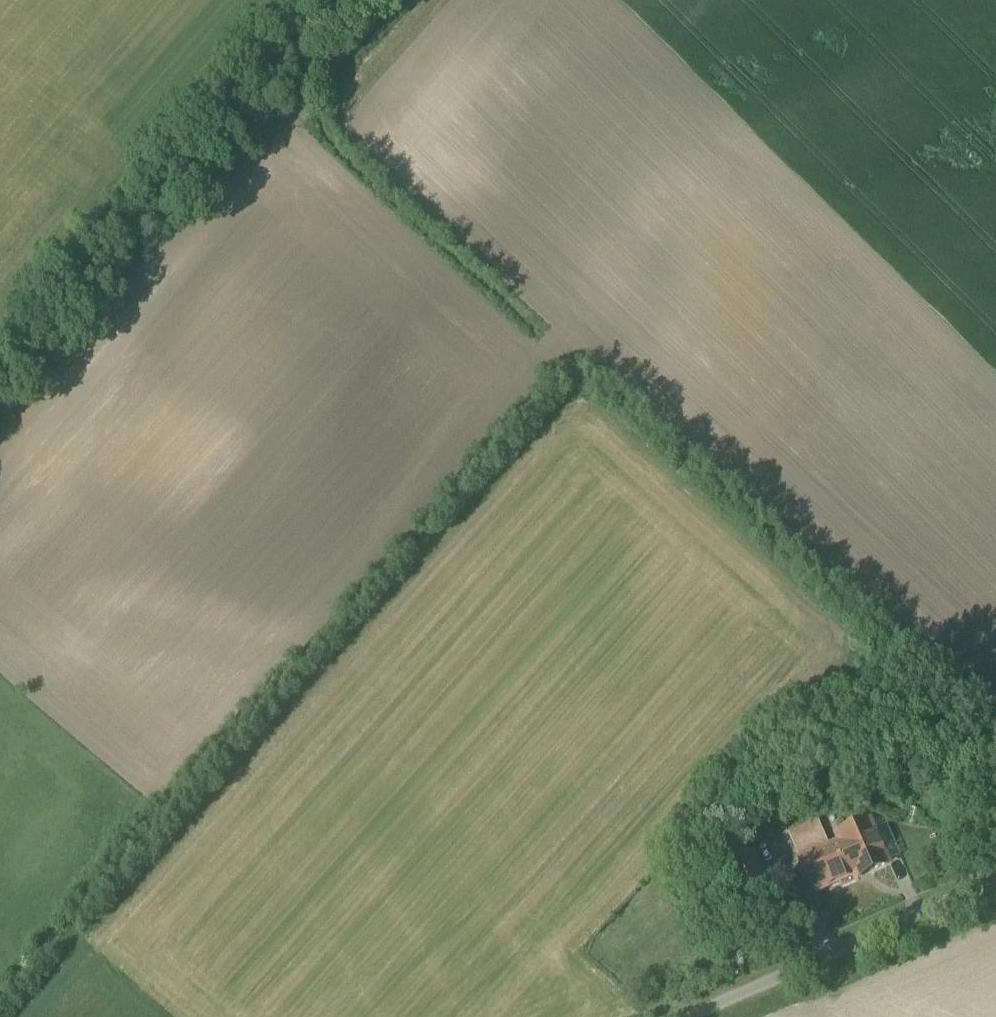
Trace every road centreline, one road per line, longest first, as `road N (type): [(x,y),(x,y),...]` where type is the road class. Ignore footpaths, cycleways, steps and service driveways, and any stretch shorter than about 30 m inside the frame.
road 1 (unclassified): [(995,882),(700,1016)]

